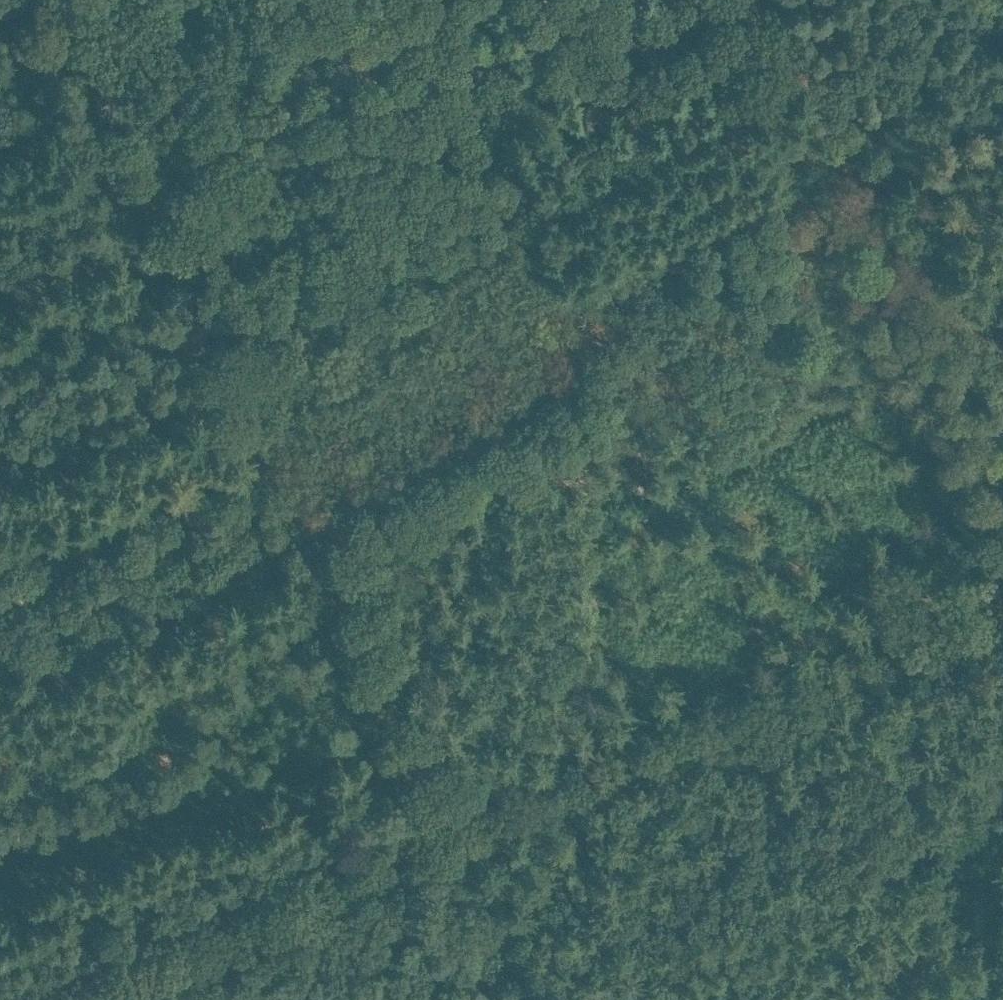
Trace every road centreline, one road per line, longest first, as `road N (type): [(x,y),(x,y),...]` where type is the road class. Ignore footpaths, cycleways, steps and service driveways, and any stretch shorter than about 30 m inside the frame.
road 1 (track): [(770,0),(1002,369)]

